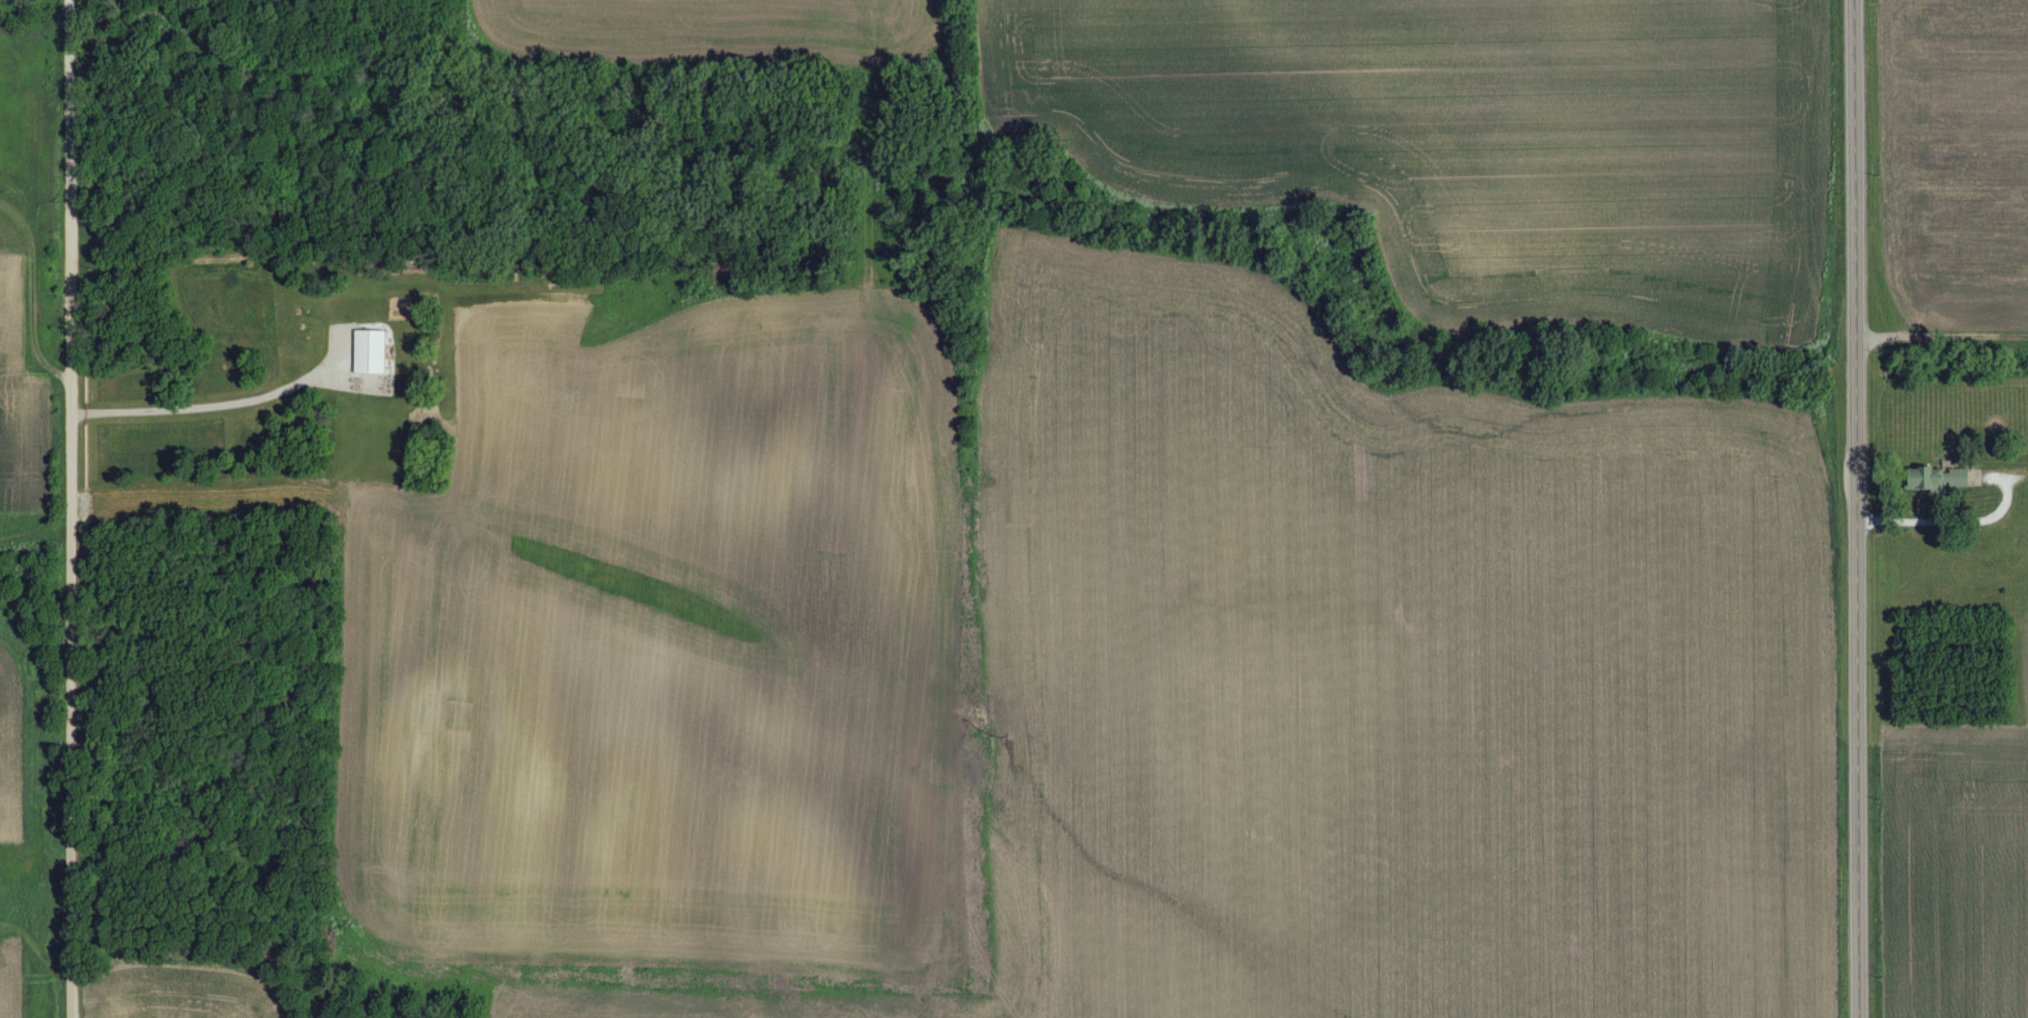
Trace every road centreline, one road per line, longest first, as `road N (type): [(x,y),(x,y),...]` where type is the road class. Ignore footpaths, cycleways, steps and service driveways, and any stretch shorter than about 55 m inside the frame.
road 1 (secondary): [(1861,1017),(1851,0)]
road 2 (residential): [(71,1017),(68,0)]

